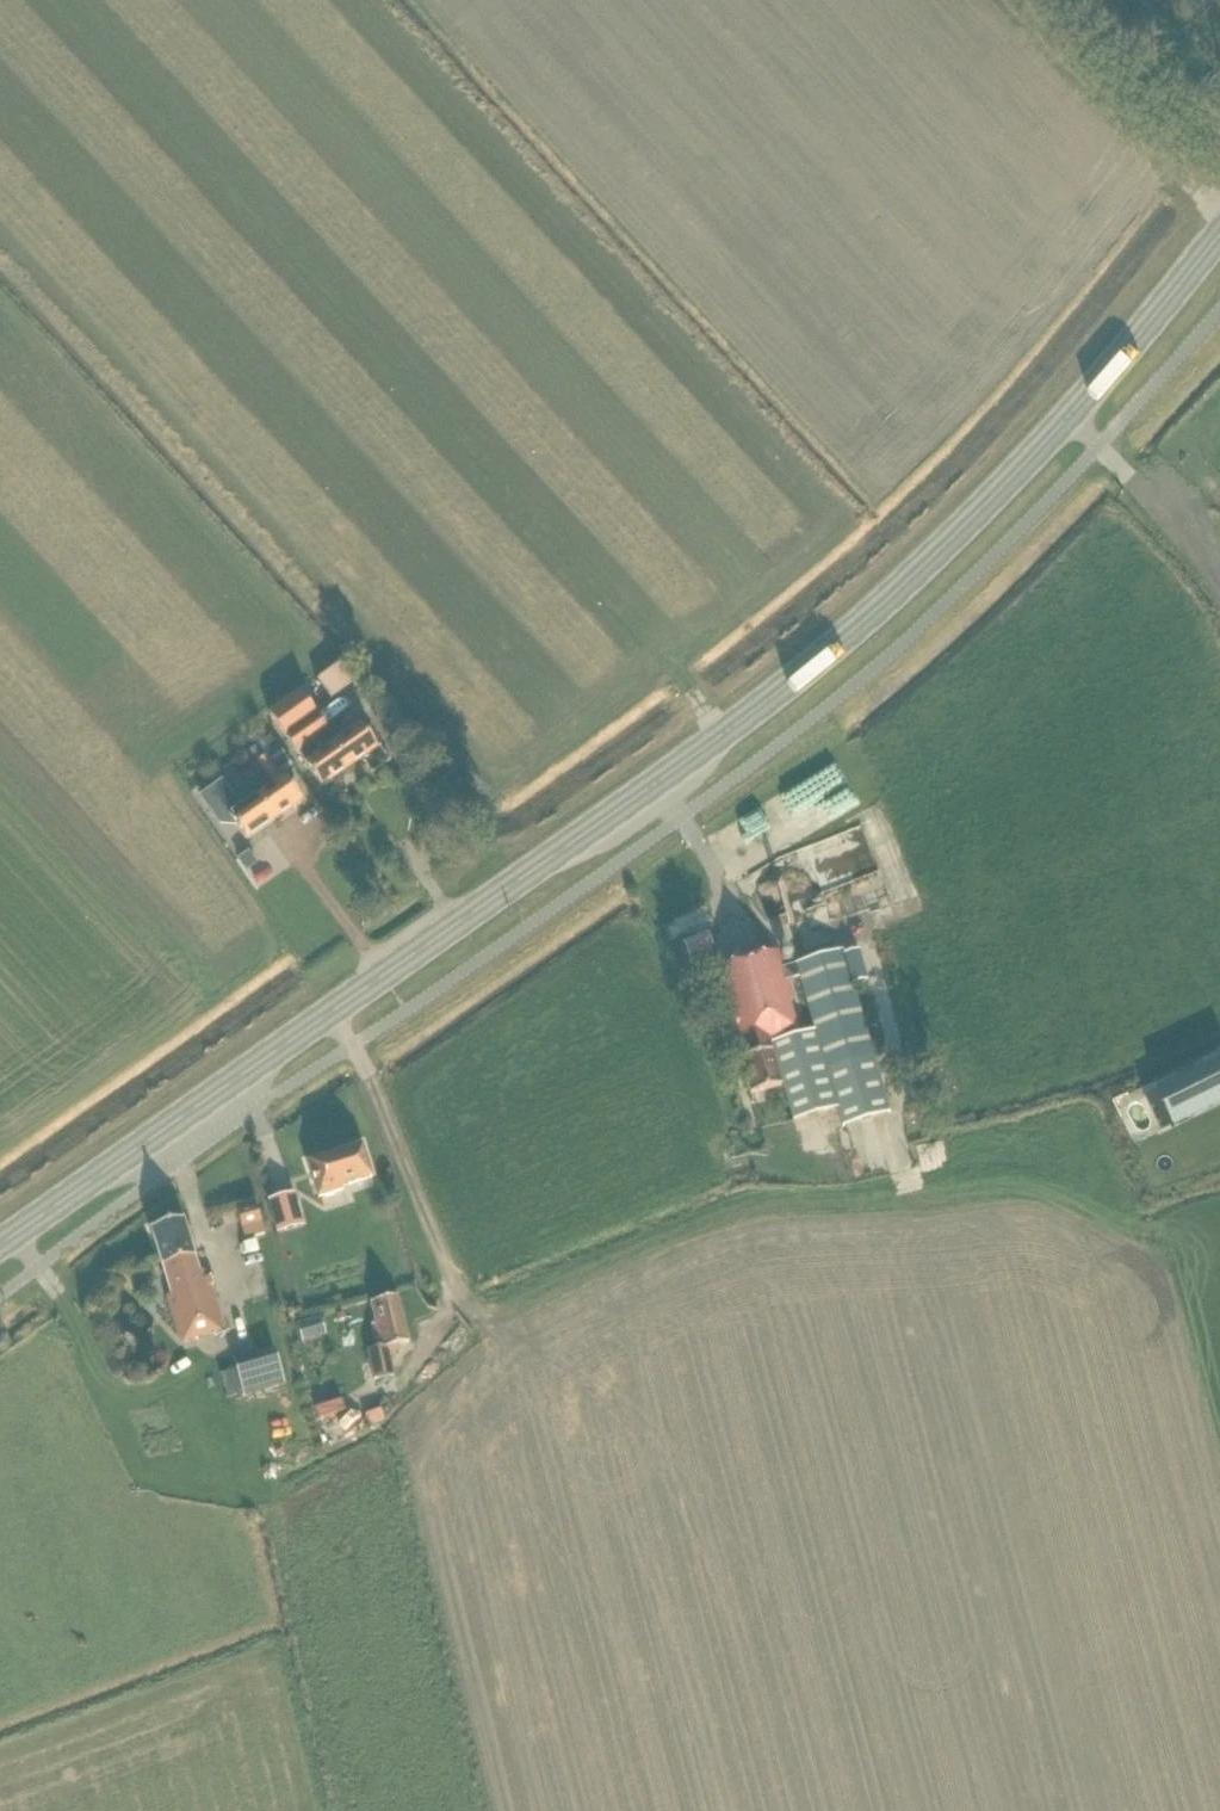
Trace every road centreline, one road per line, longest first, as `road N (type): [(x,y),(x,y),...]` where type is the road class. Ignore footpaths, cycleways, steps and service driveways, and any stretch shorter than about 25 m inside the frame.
road 1 (primary): [(0,1243),(705,746),(845,637),(1087,394),(1219,234)]

